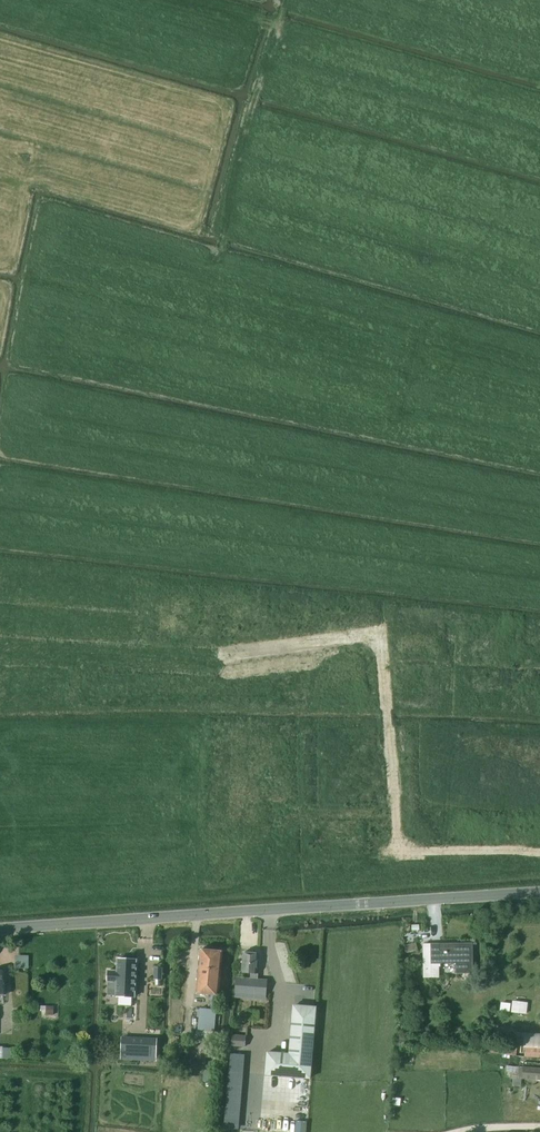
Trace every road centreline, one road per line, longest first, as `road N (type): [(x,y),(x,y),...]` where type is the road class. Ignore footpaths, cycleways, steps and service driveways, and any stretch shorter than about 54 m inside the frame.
road 1 (tertiary): [(346,509),(405,333),(0,225)]
road 2 (unclassified): [(0,928),(539,892)]
road 3 (track): [(225,659),(380,639),(398,856),(539,852)]
road 4 (tertiary): [(0,521),(346,509)]
road 5 (unclassified): [(346,509),(361,529),(539,626)]

